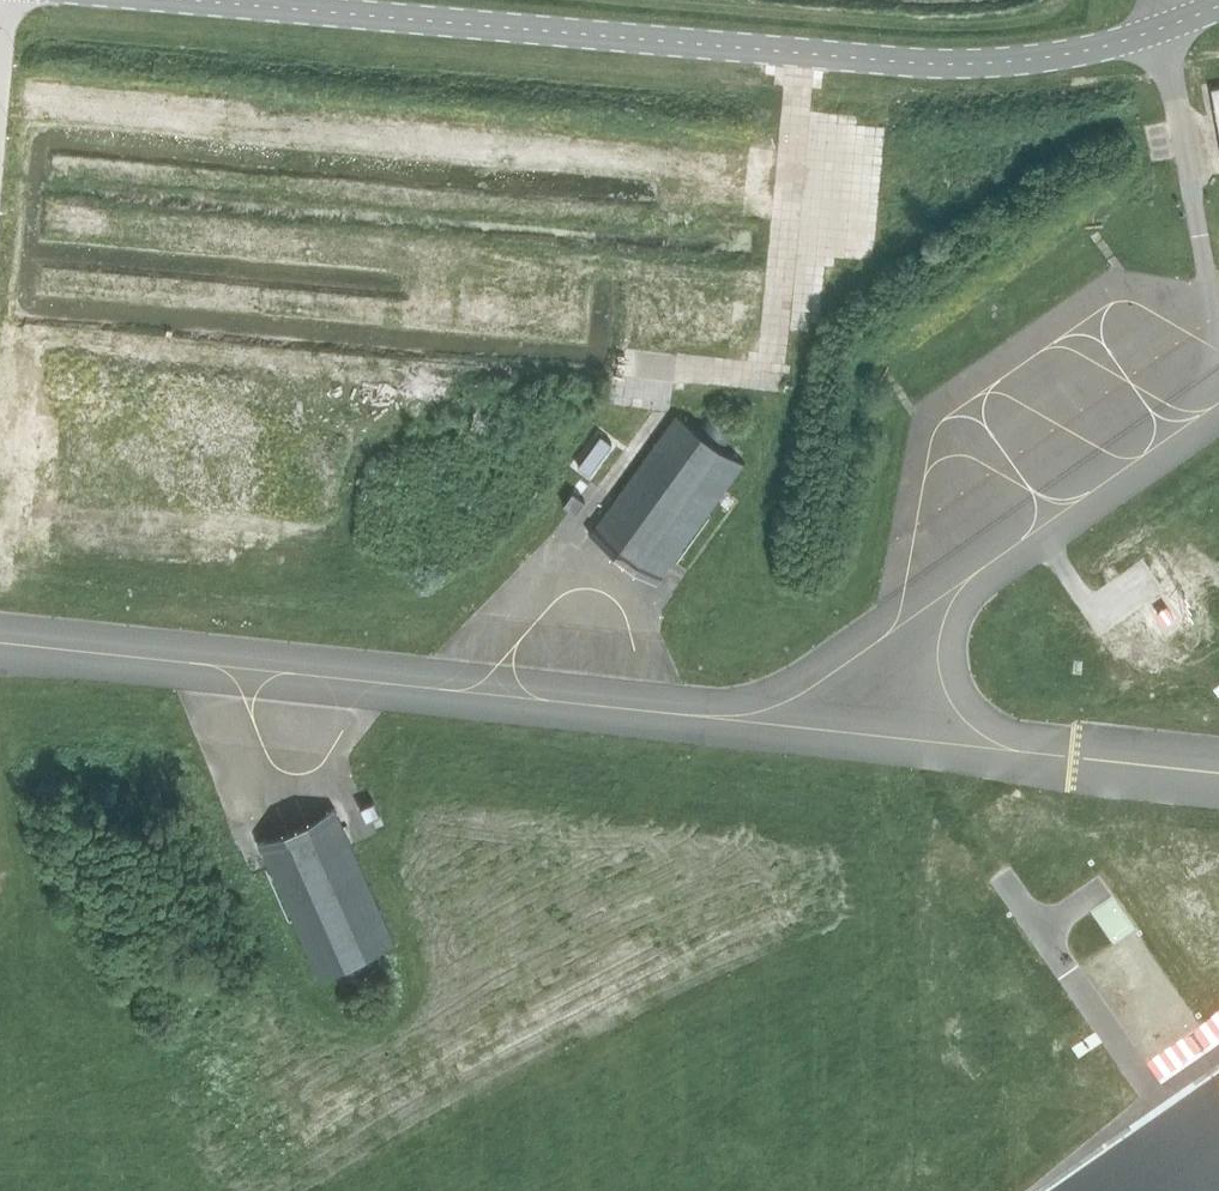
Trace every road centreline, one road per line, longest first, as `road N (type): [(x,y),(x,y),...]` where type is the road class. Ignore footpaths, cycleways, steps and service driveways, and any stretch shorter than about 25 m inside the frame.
road 1 (unclassified): [(1218,7),(1108,46),(990,63),(916,64),(185,0)]
road 2 (track): [(631,362),(768,379),(802,54)]
road 3 (track): [(1063,0),(1044,15),(1011,23),(940,25),(622,0)]

